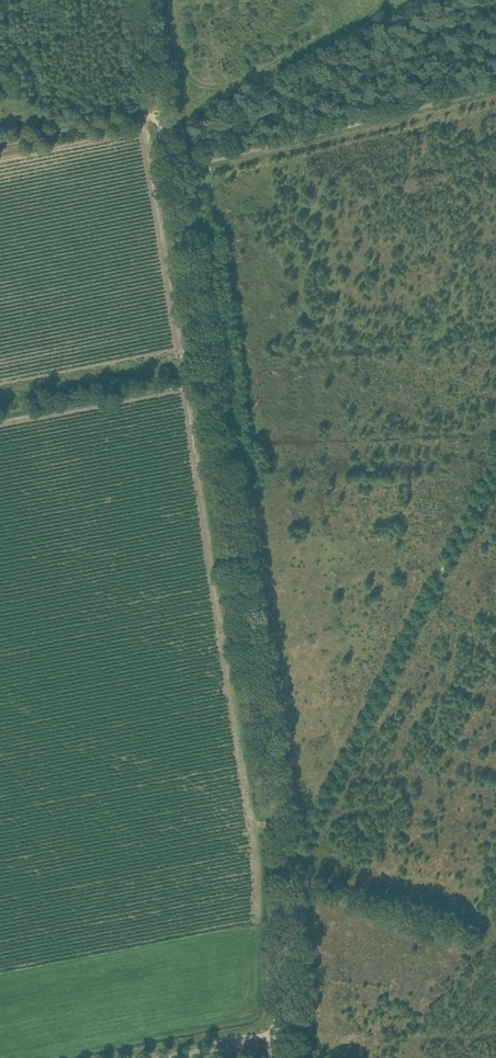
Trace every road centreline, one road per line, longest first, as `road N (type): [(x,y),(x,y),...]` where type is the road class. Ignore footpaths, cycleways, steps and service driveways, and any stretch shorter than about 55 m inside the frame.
road 1 (unclassified): [(277,1039),(281,857),(145,0)]
road 2 (track): [(495,464),(293,862),(282,867)]

